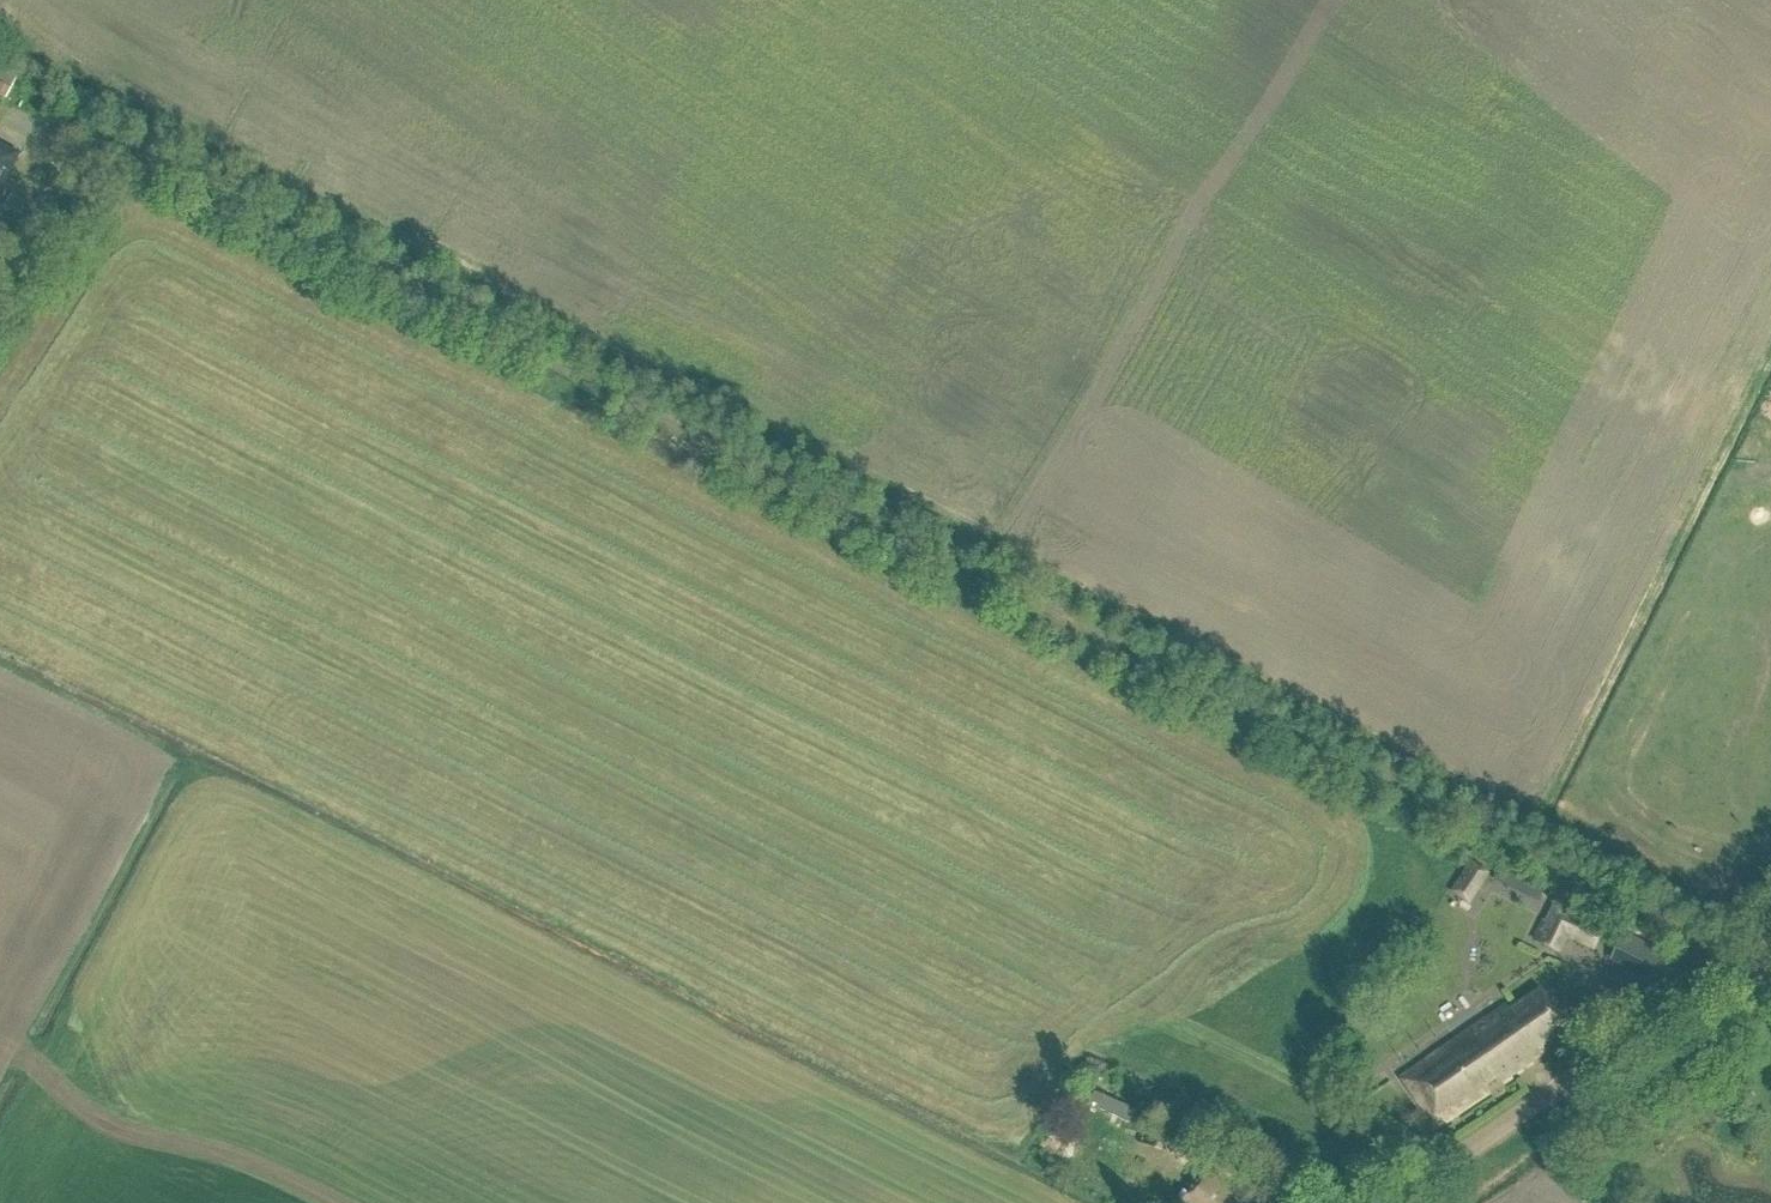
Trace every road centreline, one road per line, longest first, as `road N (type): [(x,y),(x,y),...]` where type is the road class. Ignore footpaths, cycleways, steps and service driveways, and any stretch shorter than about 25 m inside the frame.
road 1 (track): [(1748,963),(83,124)]
road 2 (unclassified): [(1395,1202),(1748,963)]

